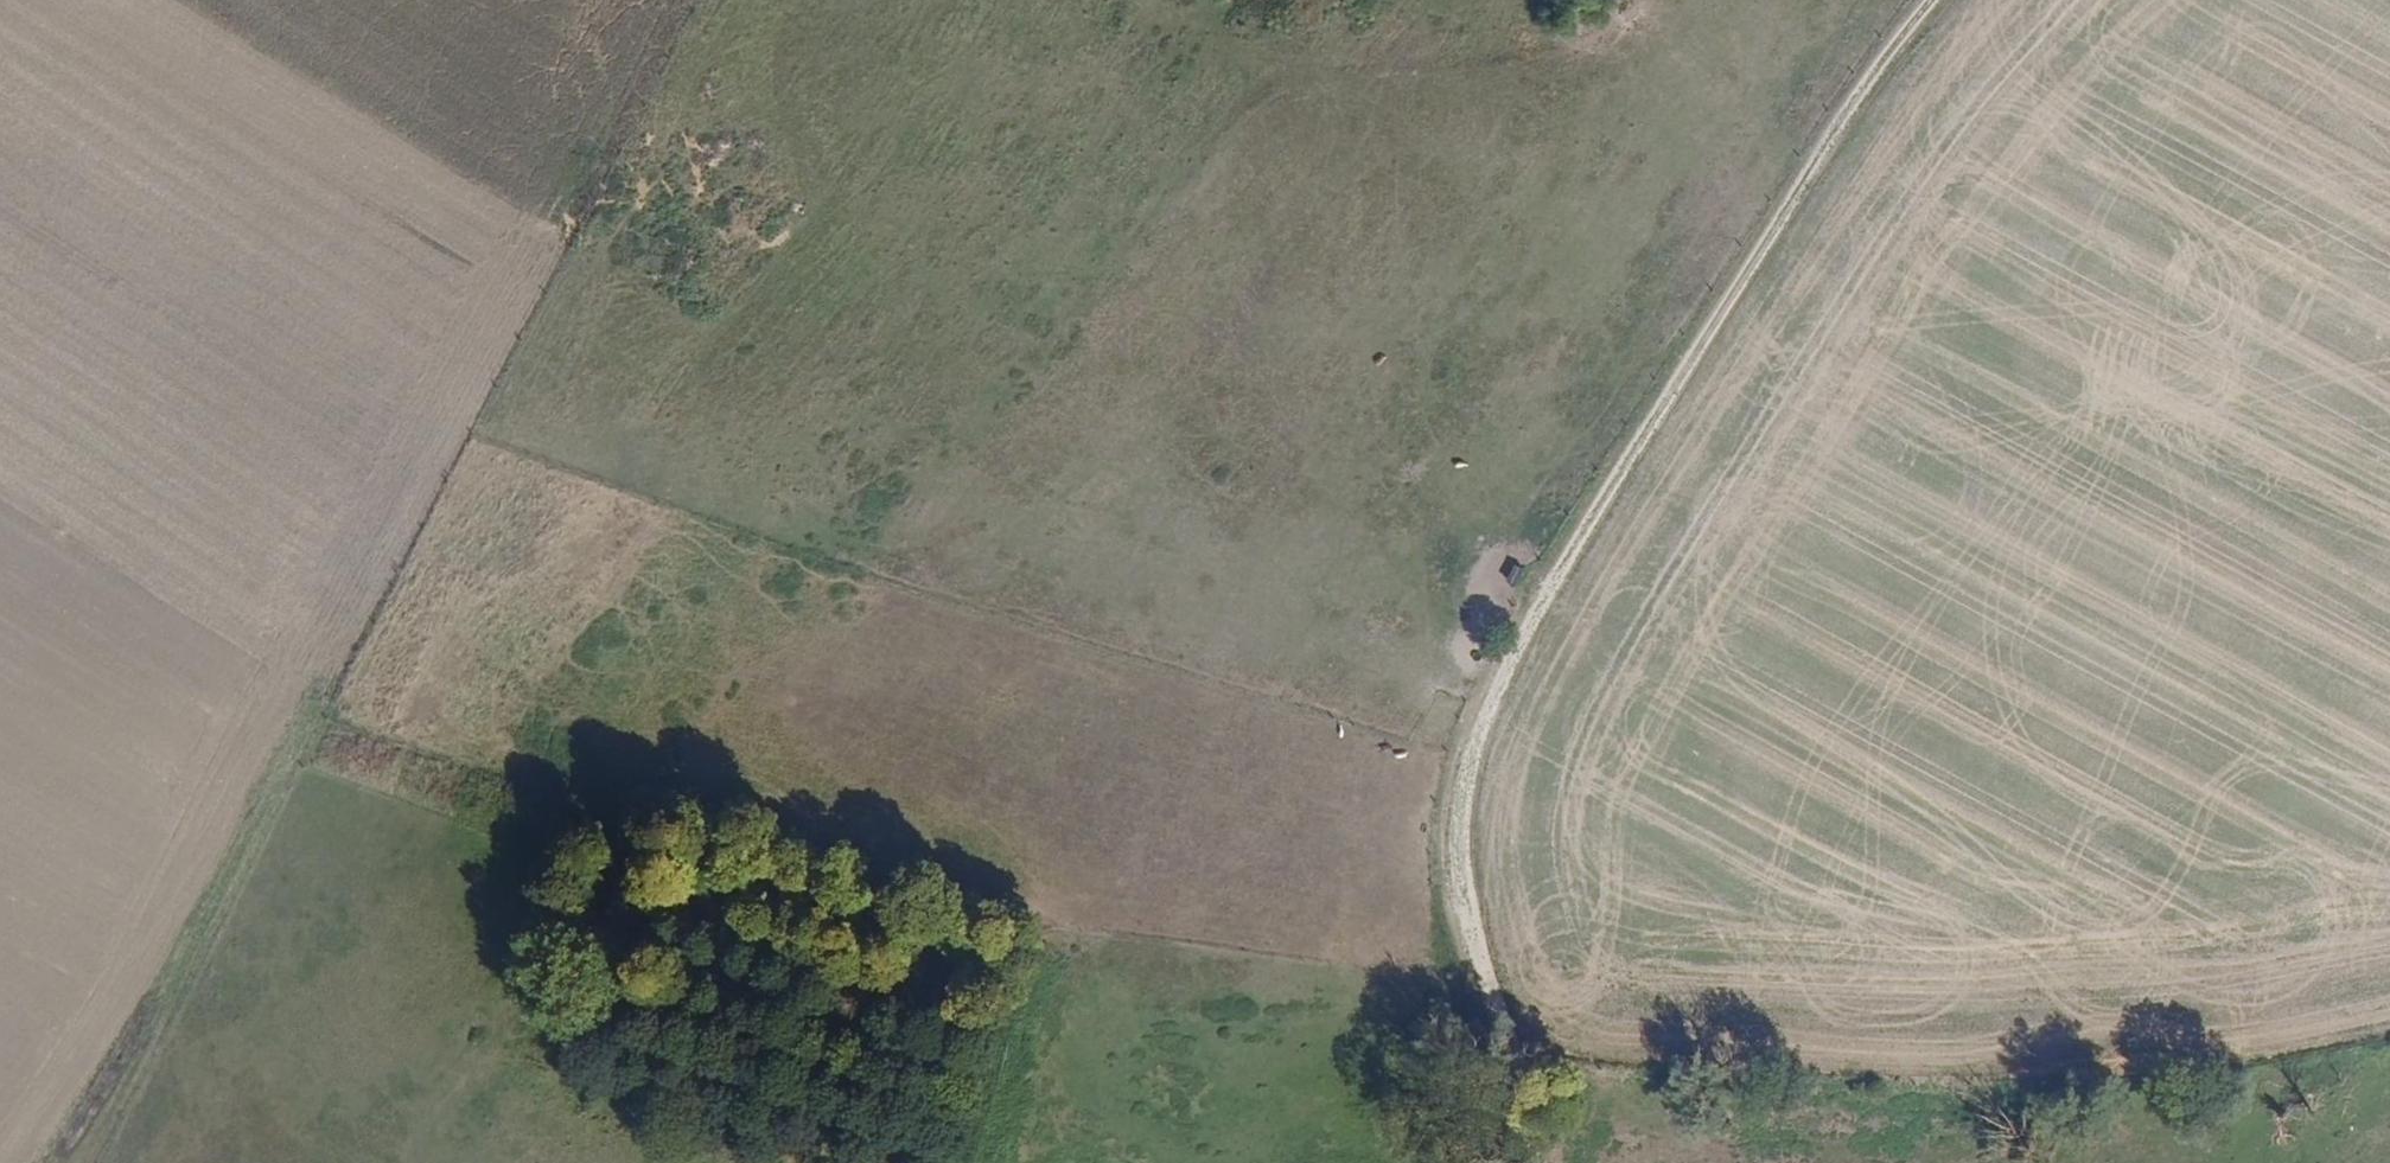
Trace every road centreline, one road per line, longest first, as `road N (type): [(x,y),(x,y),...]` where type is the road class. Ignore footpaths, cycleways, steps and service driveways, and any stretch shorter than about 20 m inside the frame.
road 1 (track): [(1938,0),(1840,103),(1498,683),(1462,855),(1520,1162)]

